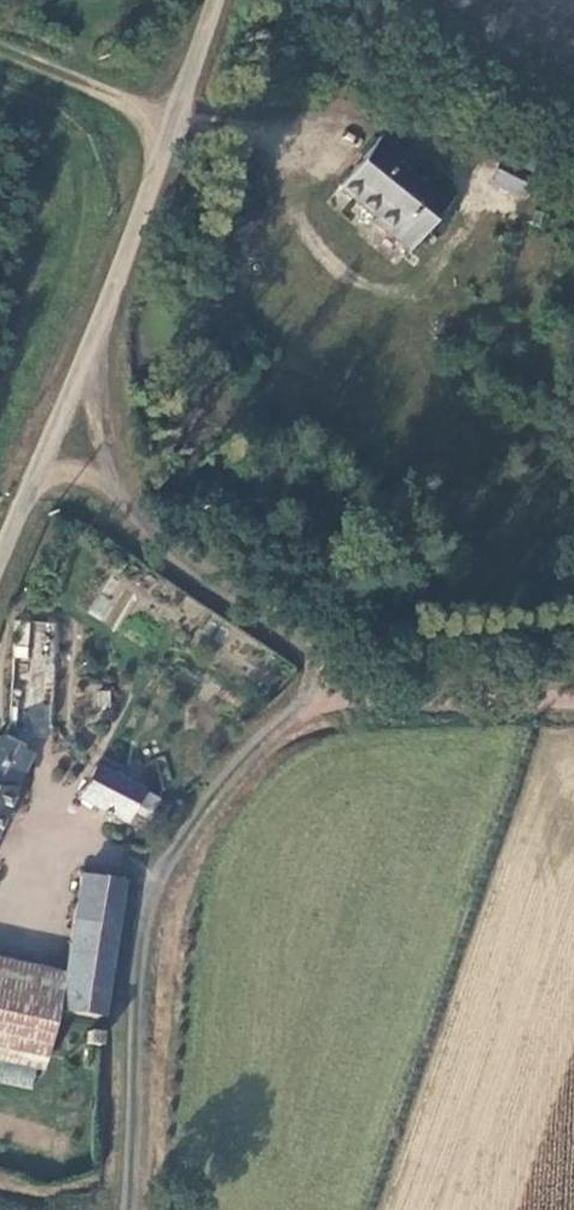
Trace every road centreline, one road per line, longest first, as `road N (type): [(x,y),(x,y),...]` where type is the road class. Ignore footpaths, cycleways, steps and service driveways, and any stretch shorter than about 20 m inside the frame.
road 1 (unclassified): [(78,377),(139,504),(303,643),(316,669),(309,698),(223,787),(159,871),(139,947),(124,1209)]
road 2 (unclassified): [(78,377),(214,0)]
road 3 (track): [(316,669),(412,690),(573,697)]
road 4 (unclassified): [(0,564),(78,377)]
road 5 (track): [(173,115),(0,48)]

